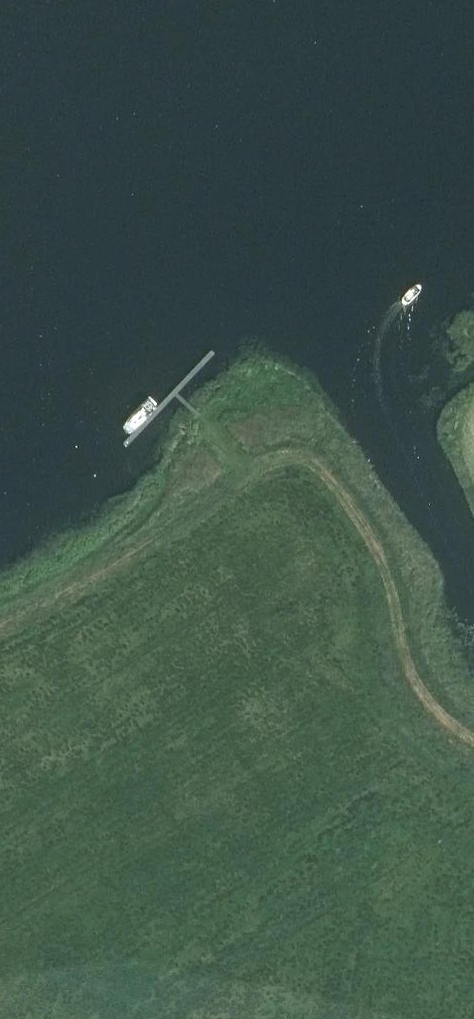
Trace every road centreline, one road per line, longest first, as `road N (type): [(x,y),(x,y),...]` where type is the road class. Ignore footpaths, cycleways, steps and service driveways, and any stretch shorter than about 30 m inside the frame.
road 1 (track): [(0,626),(249,474),(288,456),(308,457),(321,464),(378,551),(406,672),(426,709),(473,748)]

